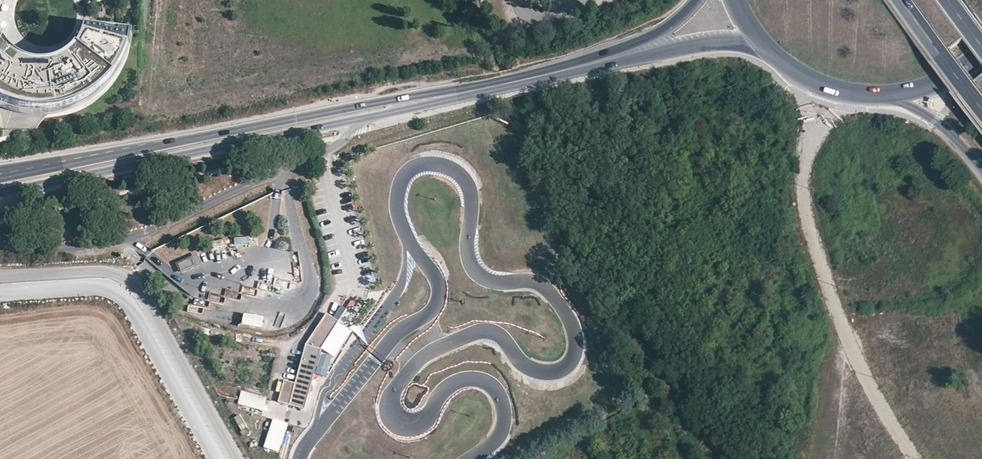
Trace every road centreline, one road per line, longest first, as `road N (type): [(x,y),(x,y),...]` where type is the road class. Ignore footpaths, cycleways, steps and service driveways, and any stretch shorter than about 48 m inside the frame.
road 1 (secondary): [(10,191),(304,134),(404,103)]
road 2 (secondary): [(404,103),(25,169)]
road 3 (unclassified): [(237,458),(130,282),(106,272),(0,278)]
road 4 (secondary): [(573,68),(726,44),(772,53)]
road 5 (secondary): [(404,103),(573,68)]
road 6 (secondary): [(698,0),(664,30),(573,68)]
road 7 (trunk): [(905,0),(981,107)]
road 8 (secondary): [(772,53),(816,83),(885,96)]
road 9 (secondary): [(885,96),(936,121),(981,167)]

